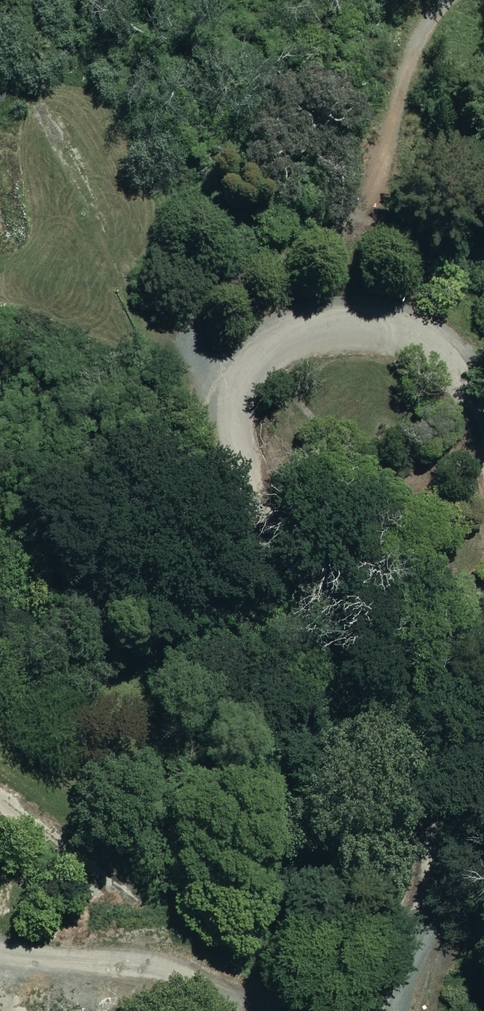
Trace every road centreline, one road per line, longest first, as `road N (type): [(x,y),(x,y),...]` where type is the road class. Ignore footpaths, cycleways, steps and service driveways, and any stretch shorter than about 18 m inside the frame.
road 1 (track): [(391,1010),(419,979),(431,922),(416,862),(287,614),(237,447),(236,398),(256,358),(290,339),(347,333)]
road 2 (track): [(347,333),(367,174),(396,63),(429,0)]
road 3 (track): [(0,959),(62,974),(216,974),(278,986),(316,1010)]
road 4 (track): [(347,333),(411,340),(470,368),(483,410)]

